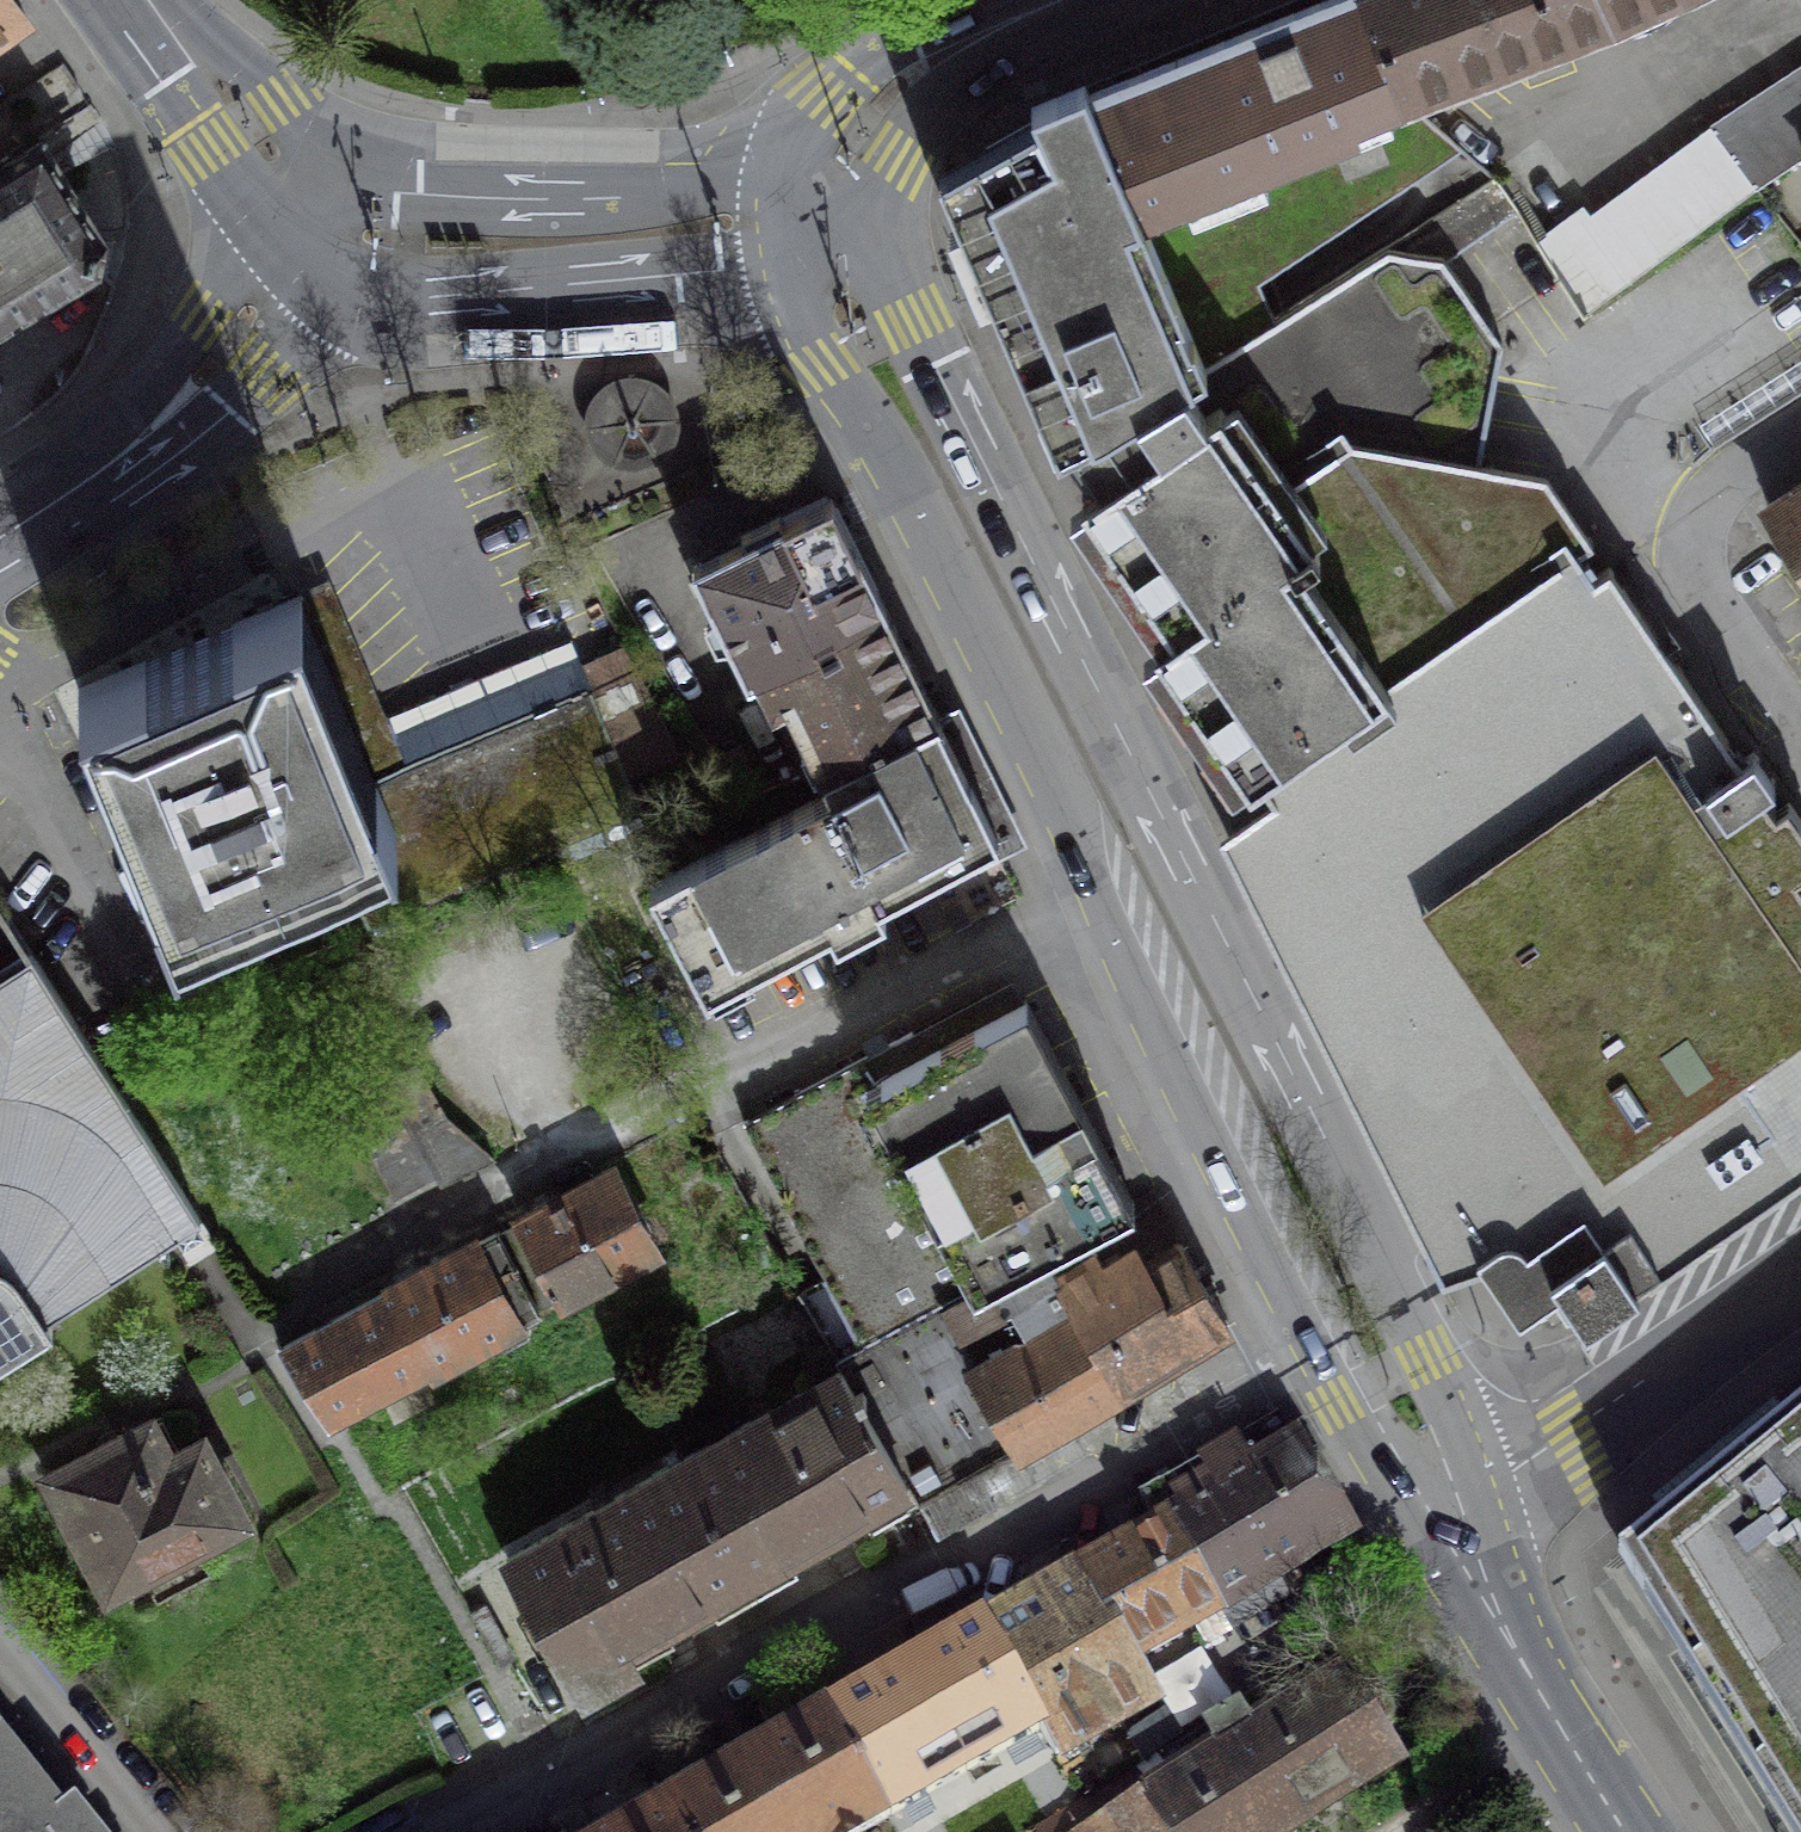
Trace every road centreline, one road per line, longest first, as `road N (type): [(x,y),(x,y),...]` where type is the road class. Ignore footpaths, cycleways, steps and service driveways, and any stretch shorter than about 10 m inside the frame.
road 1 (residential): [(1355,1303),(465,1831)]
road 2 (residential): [(240,1328),(1129,844)]
road 3 (primary): [(839,218),(844,277),(871,347),(1129,844)]
road 4 (primary): [(1129,844),(1355,1303)]
road 5 (primary): [(341,241),(469,243),(839,218)]
road 6 (primary): [(0,530),(161,414),(341,241)]
road 7 (residential): [(1451,1494),(1565,1443),(1800,1283)]
road 8 (residential): [(1800,742),(1722,632),(1696,586),(1689,544),(1699,504),(1723,480),(1800,431)]
road 9 (primary): [(1451,1494),(1565,1741),(1623,1831)]
road 10 (secondary): [(1063,0),(994,33),(906,100),(851,171),(839,218)]
road 11 (secondary): [(142,0),(341,241)]
road 12 (residential): [(0,1620),(174,1831)]
road 13 (primary): [(1355,1303),(1451,1494)]

